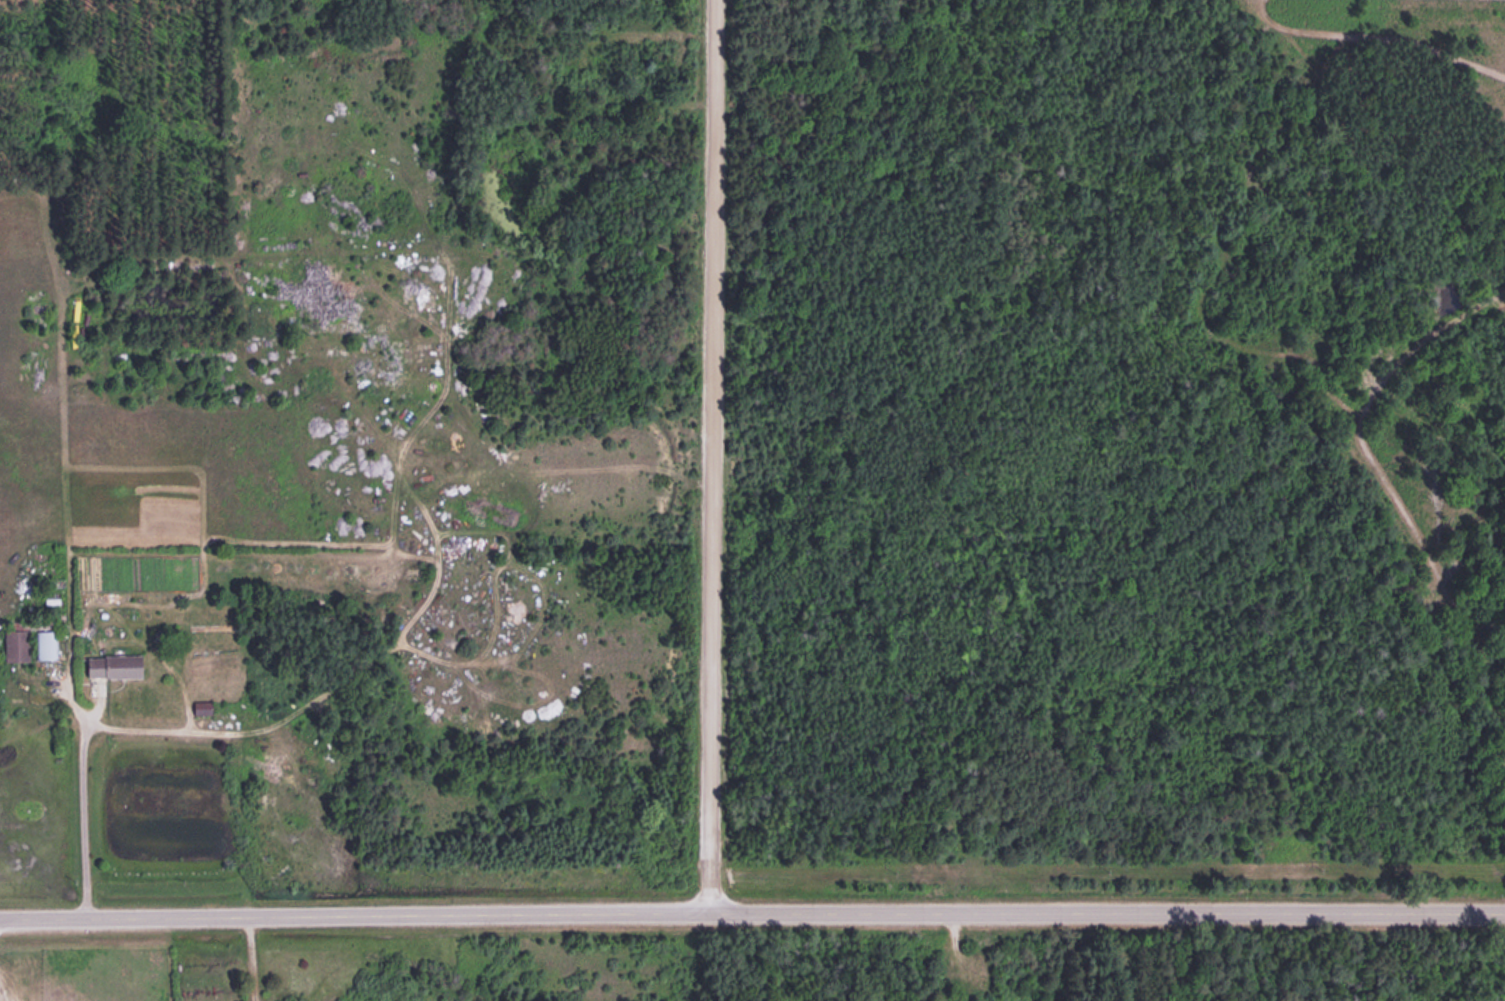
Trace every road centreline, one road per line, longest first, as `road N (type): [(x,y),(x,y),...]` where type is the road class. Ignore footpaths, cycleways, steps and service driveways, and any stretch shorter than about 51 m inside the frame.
road 1 (residential): [(0,920),(1504,913)]
road 2 (residential): [(715,913),(716,0)]

